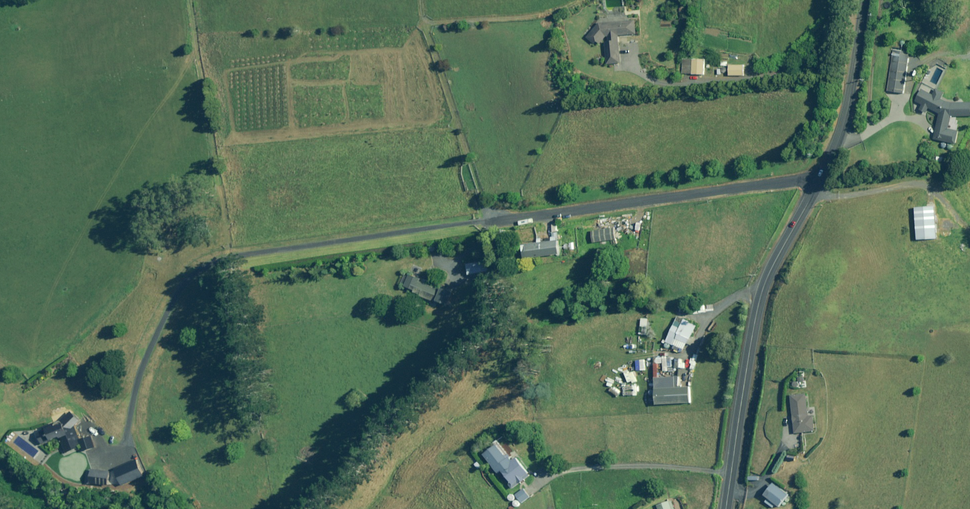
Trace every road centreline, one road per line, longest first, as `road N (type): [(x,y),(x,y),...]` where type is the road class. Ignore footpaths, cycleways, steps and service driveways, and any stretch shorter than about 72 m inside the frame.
road 1 (tertiary): [(820,182),(762,288),(726,508)]
road 2 (residential): [(495,219),(820,182)]
road 3 (tertiary): [(862,0),(850,79),(820,182)]

